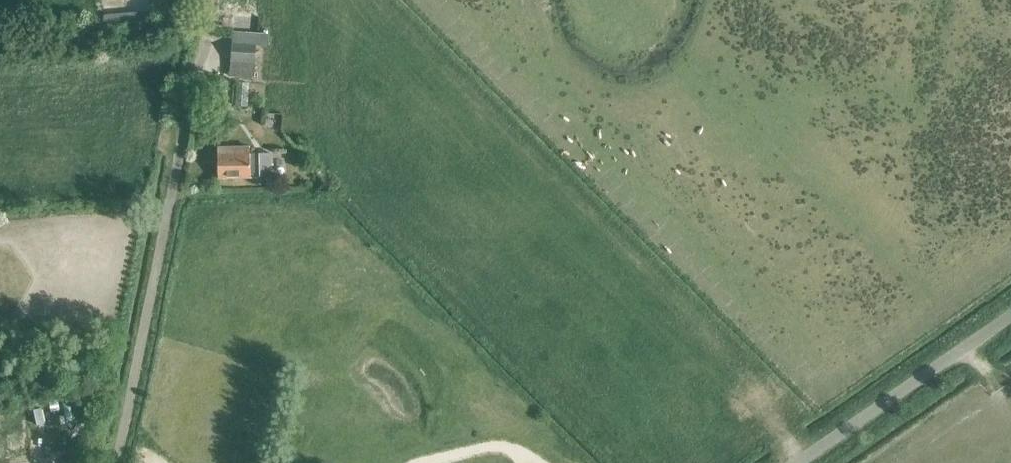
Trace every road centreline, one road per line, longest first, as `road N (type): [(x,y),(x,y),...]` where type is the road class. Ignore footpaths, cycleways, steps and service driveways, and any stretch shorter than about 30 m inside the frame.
road 1 (residential): [(117,462),(215,0)]
road 2 (unclassified): [(793,462),(1010,315)]

